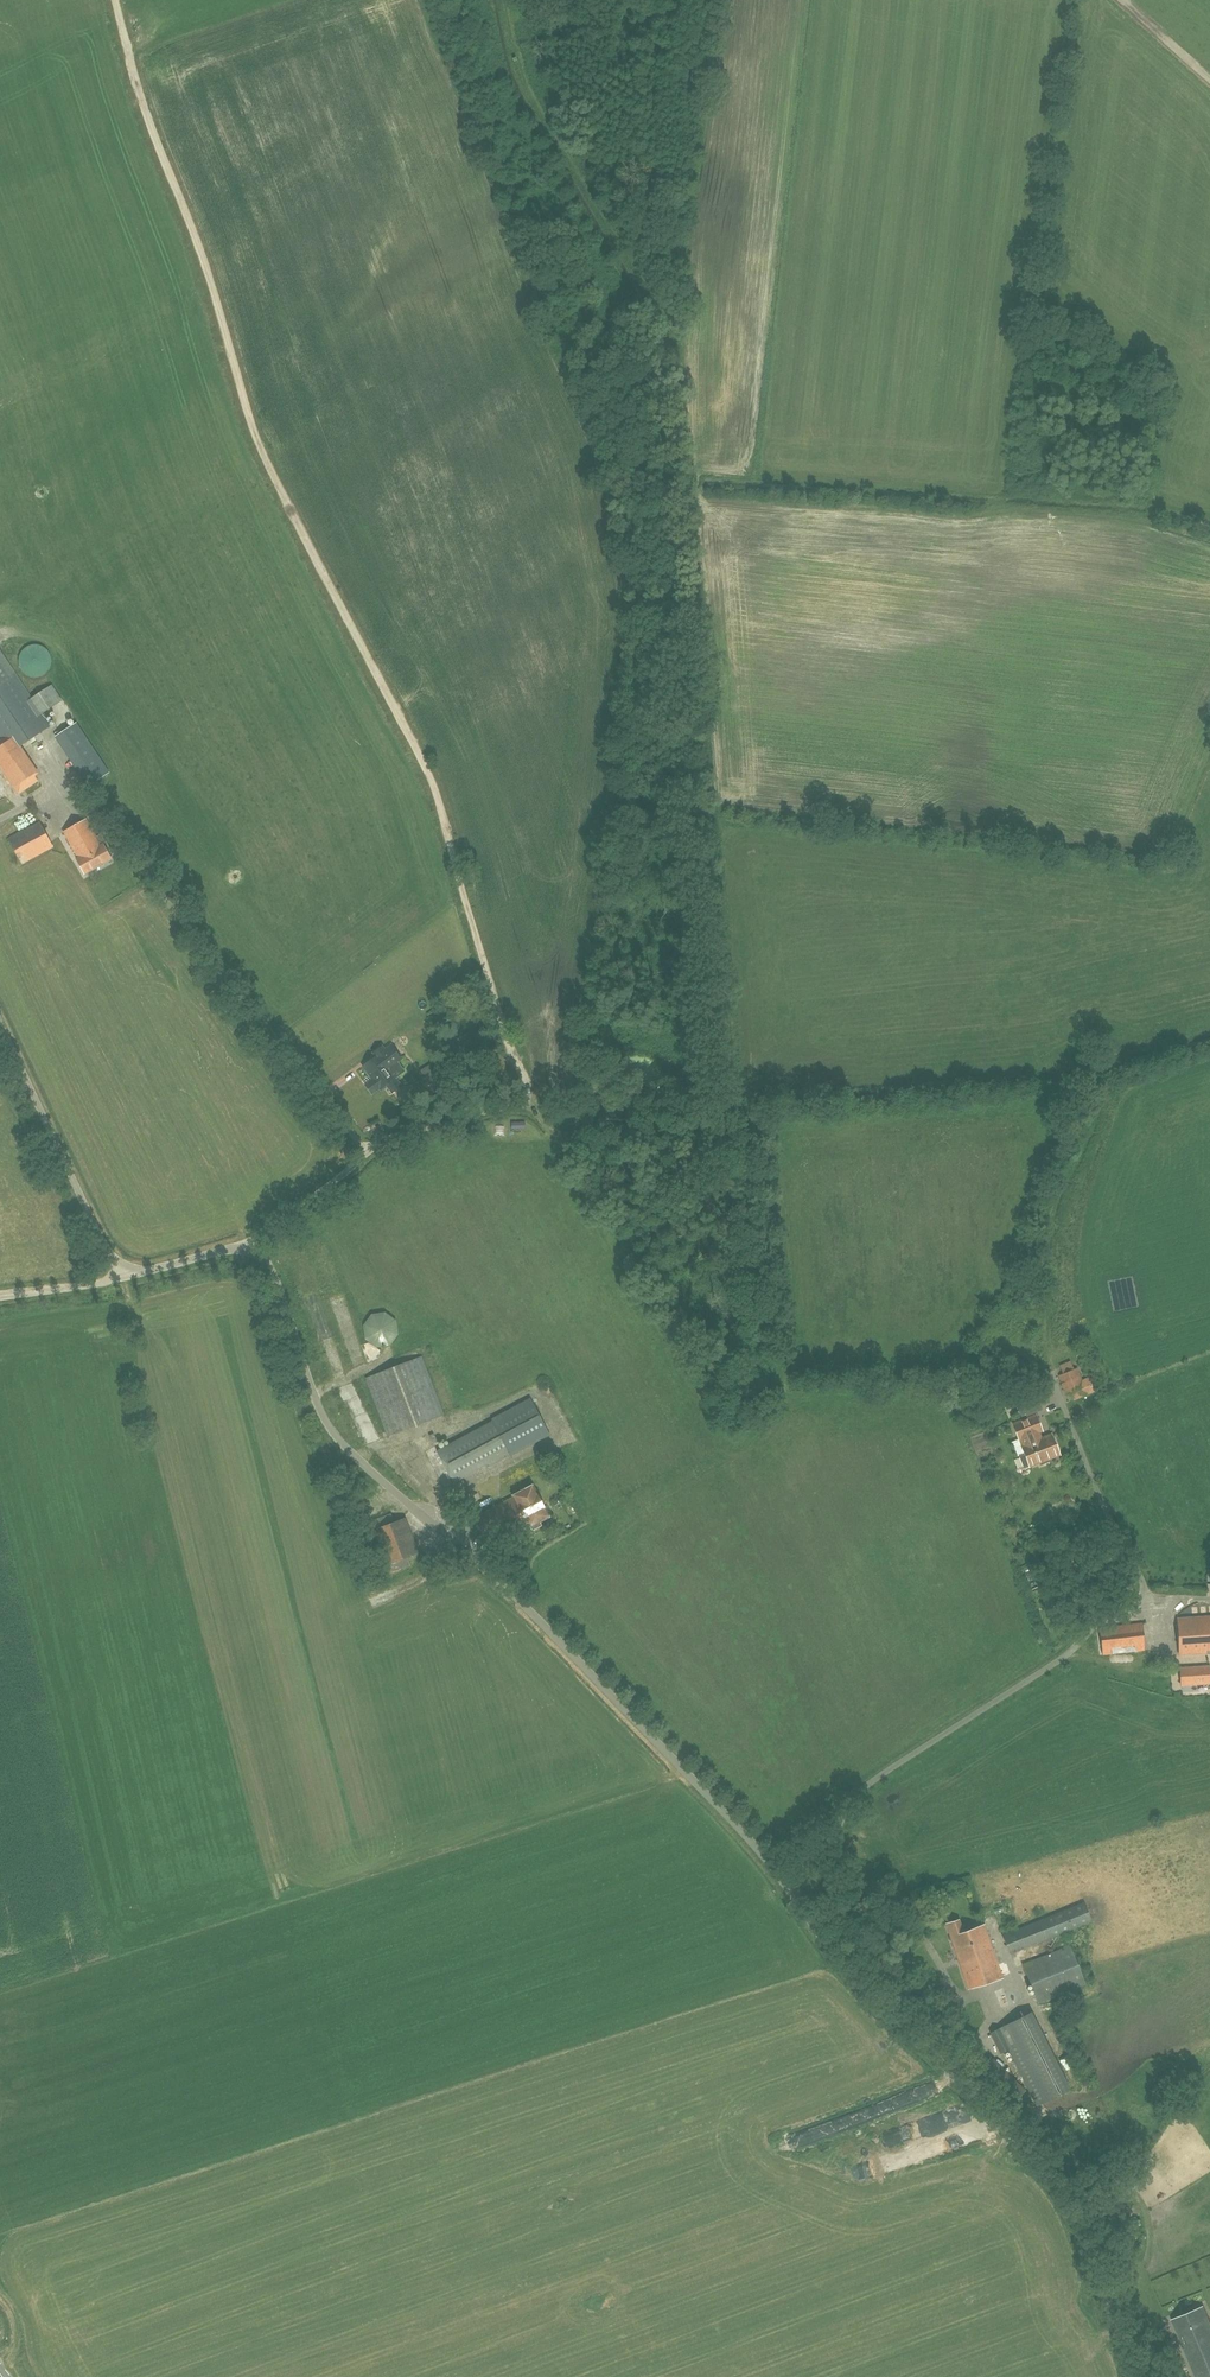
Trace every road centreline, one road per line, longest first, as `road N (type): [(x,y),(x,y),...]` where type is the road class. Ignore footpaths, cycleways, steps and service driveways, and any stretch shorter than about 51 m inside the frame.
road 1 (track): [(365,1151),(525,1099),(422,770),(261,454),(194,235),(157,166),(112,0)]
road 2 (unclassified): [(788,1887),(560,1642),(336,1431),(256,1237)]
road 3 (unclassified): [(1134,2376),(1064,2208),(1016,2141),(894,2022),(788,1887)]
road 4 (unclassified): [(788,1887),(842,1809),(878,1776),(1068,1653),(1101,1622),(1148,1603)]
road 5 (unclassified): [(256,1237),(365,1151),(178,911)]
road 6 (unclassified): [(256,1237),(197,1260),(119,1276),(0,1028)]
road 7 (unclassified): [(1148,1603),(1081,1450)]
road 8 (track): [(0,1294),(119,1276)]

